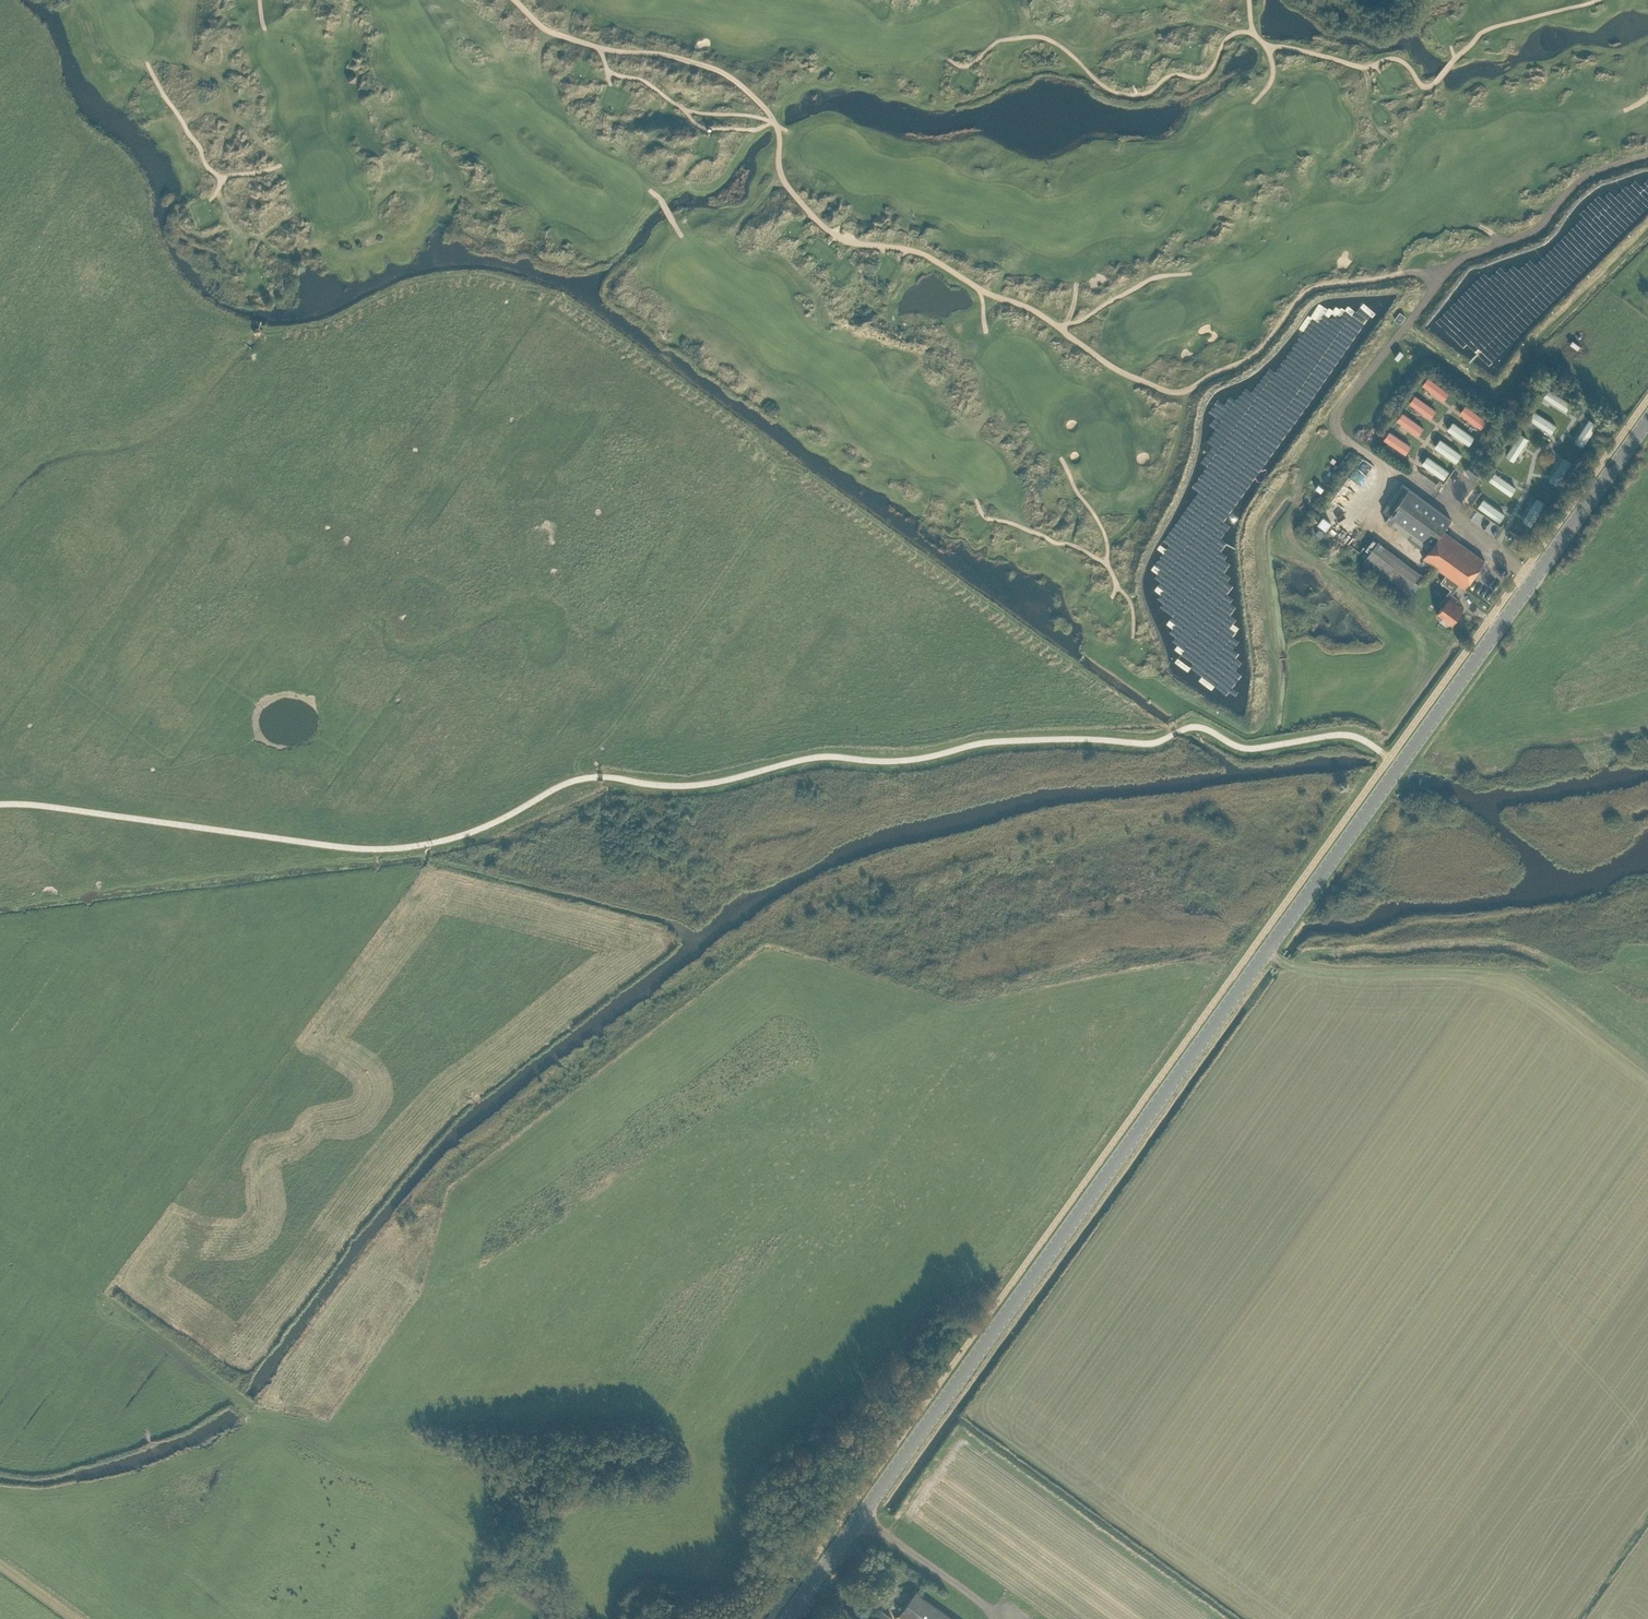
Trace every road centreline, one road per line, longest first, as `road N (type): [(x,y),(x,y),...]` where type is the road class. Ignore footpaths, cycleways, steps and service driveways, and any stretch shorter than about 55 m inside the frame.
road 1 (tertiary): [(787,1618),(1647,418)]
road 2 (track): [(1647,153),(1585,174),(1533,231),(1436,264),(1428,293),(1333,417),(1335,428),(1363,450)]

